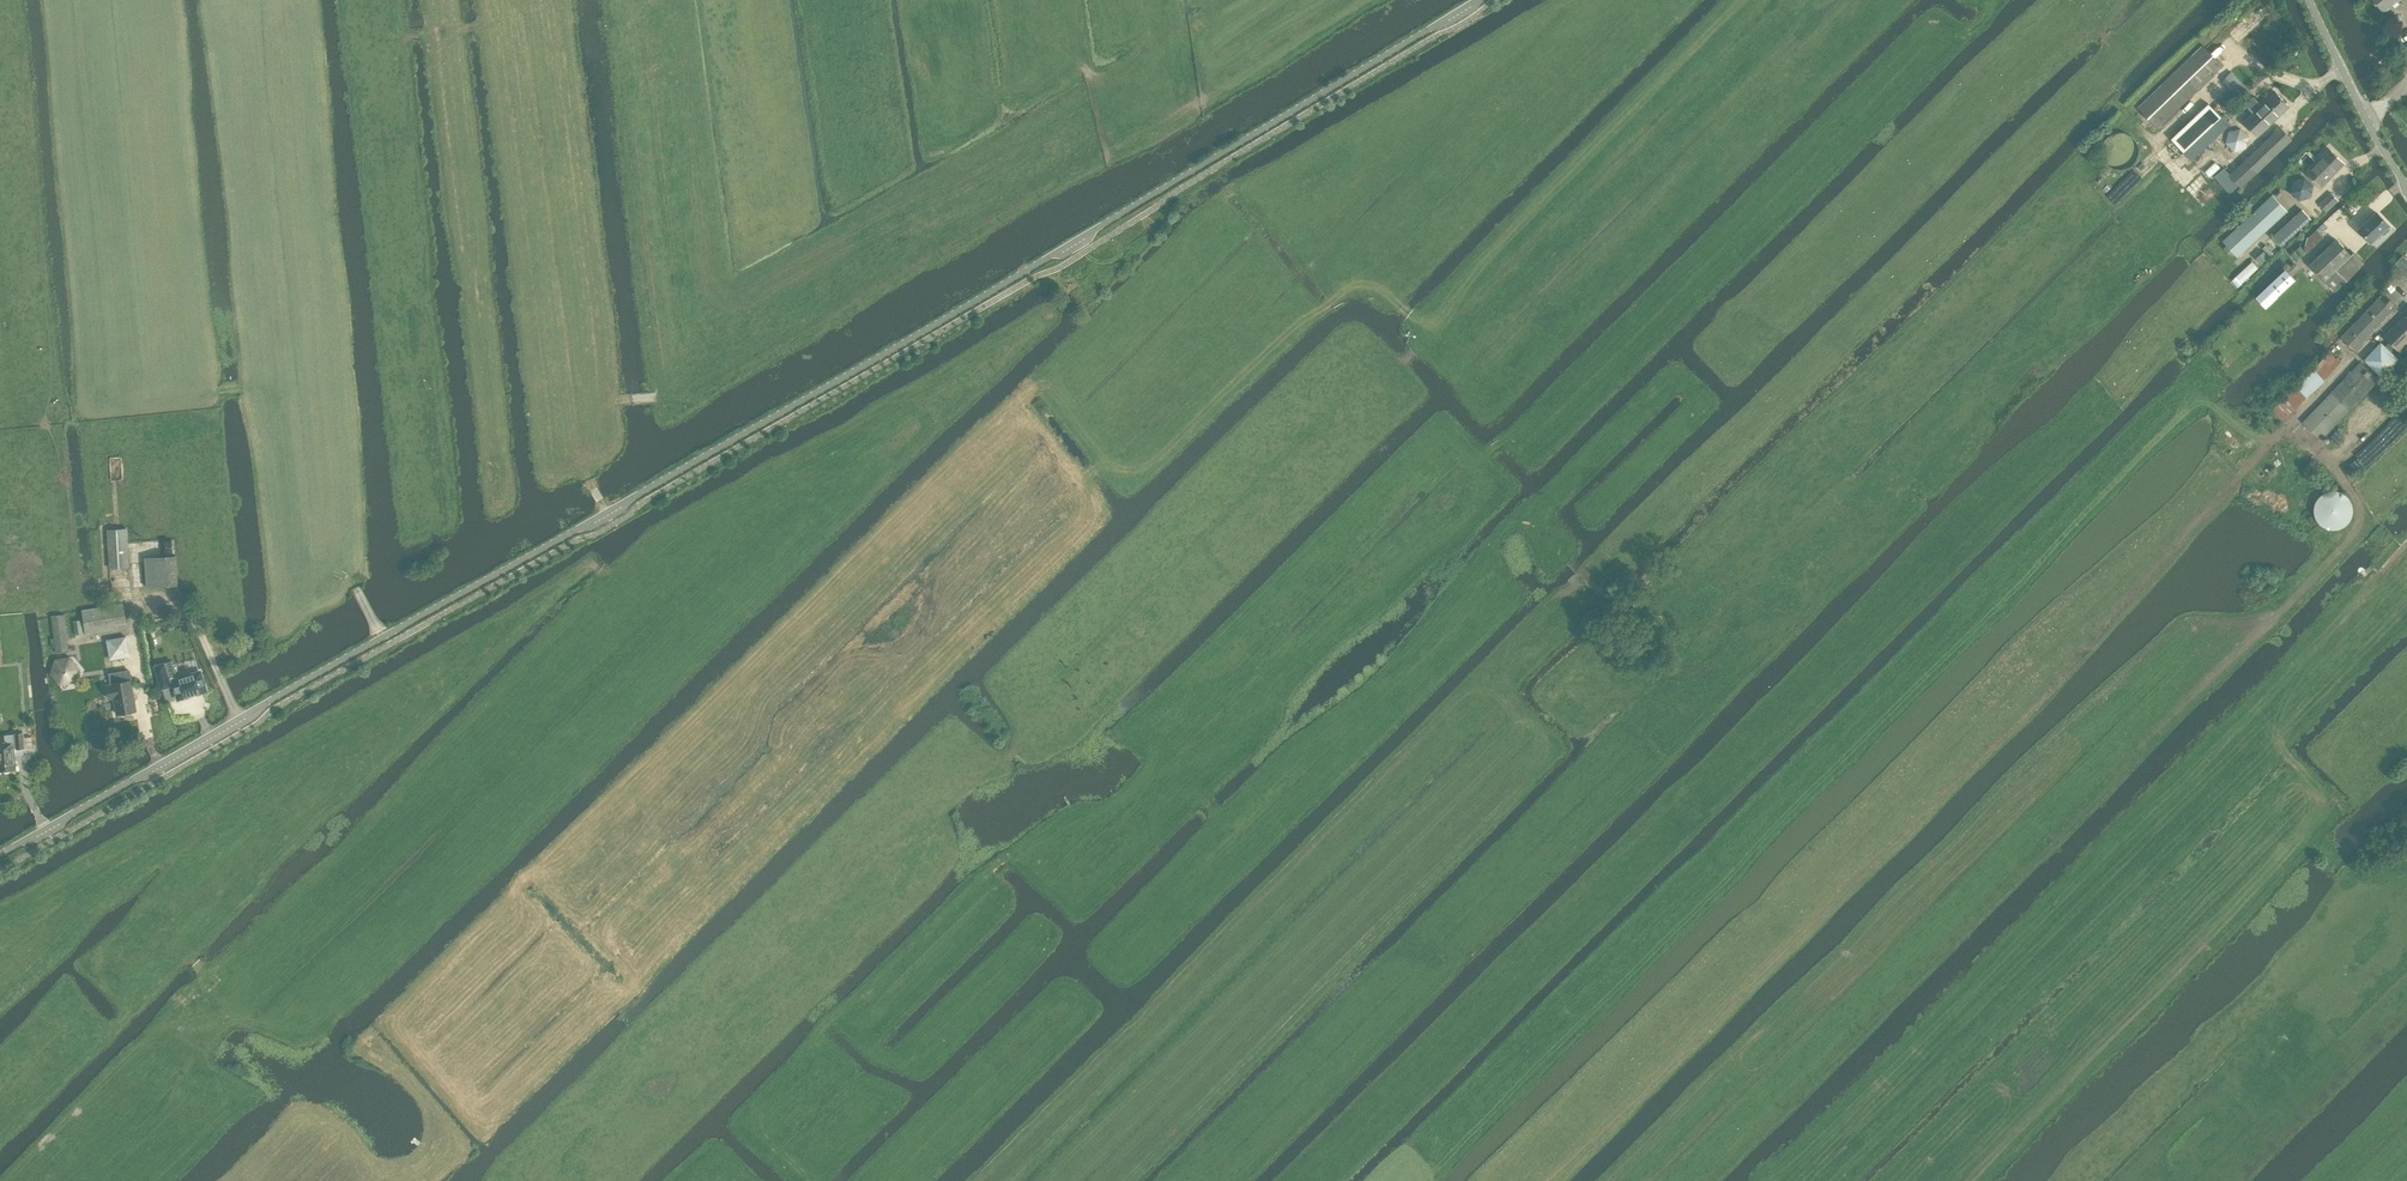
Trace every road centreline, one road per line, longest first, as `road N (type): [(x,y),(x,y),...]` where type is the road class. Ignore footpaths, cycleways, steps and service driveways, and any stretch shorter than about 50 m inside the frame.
road 1 (tertiary): [(0,856),(1026,272),(1480,0)]
road 2 (tertiary): [(2406,181),(2310,0)]

